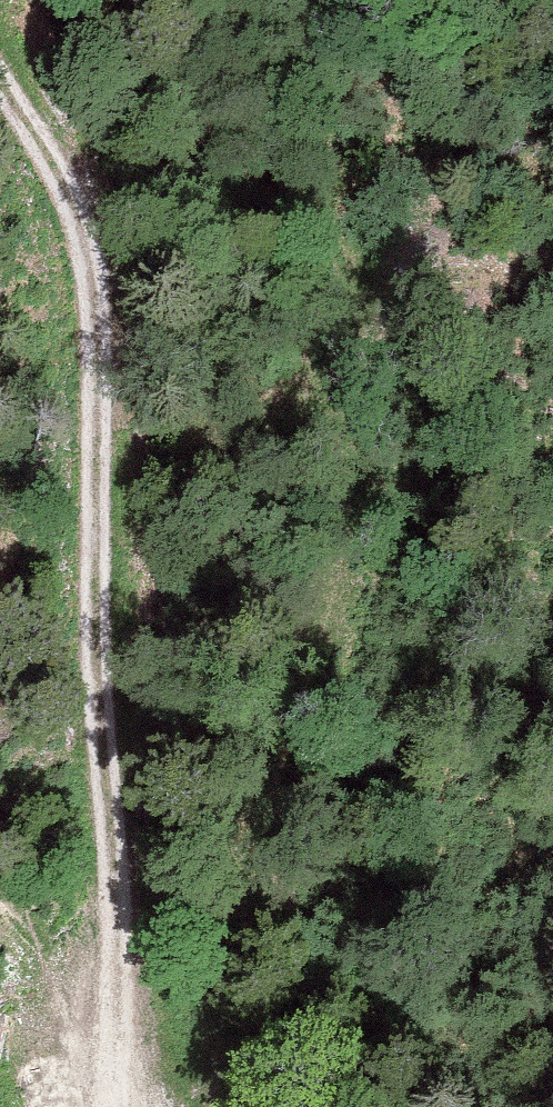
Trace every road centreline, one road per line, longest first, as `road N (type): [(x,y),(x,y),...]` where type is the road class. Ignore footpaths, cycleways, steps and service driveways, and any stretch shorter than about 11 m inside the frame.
road 1 (track): [(196,1106),(348,505),(355,339),(318,116),(327,0)]
road 2 (track): [(114,1106),(120,999),(93,624),(100,453),(82,229),(0,84)]

